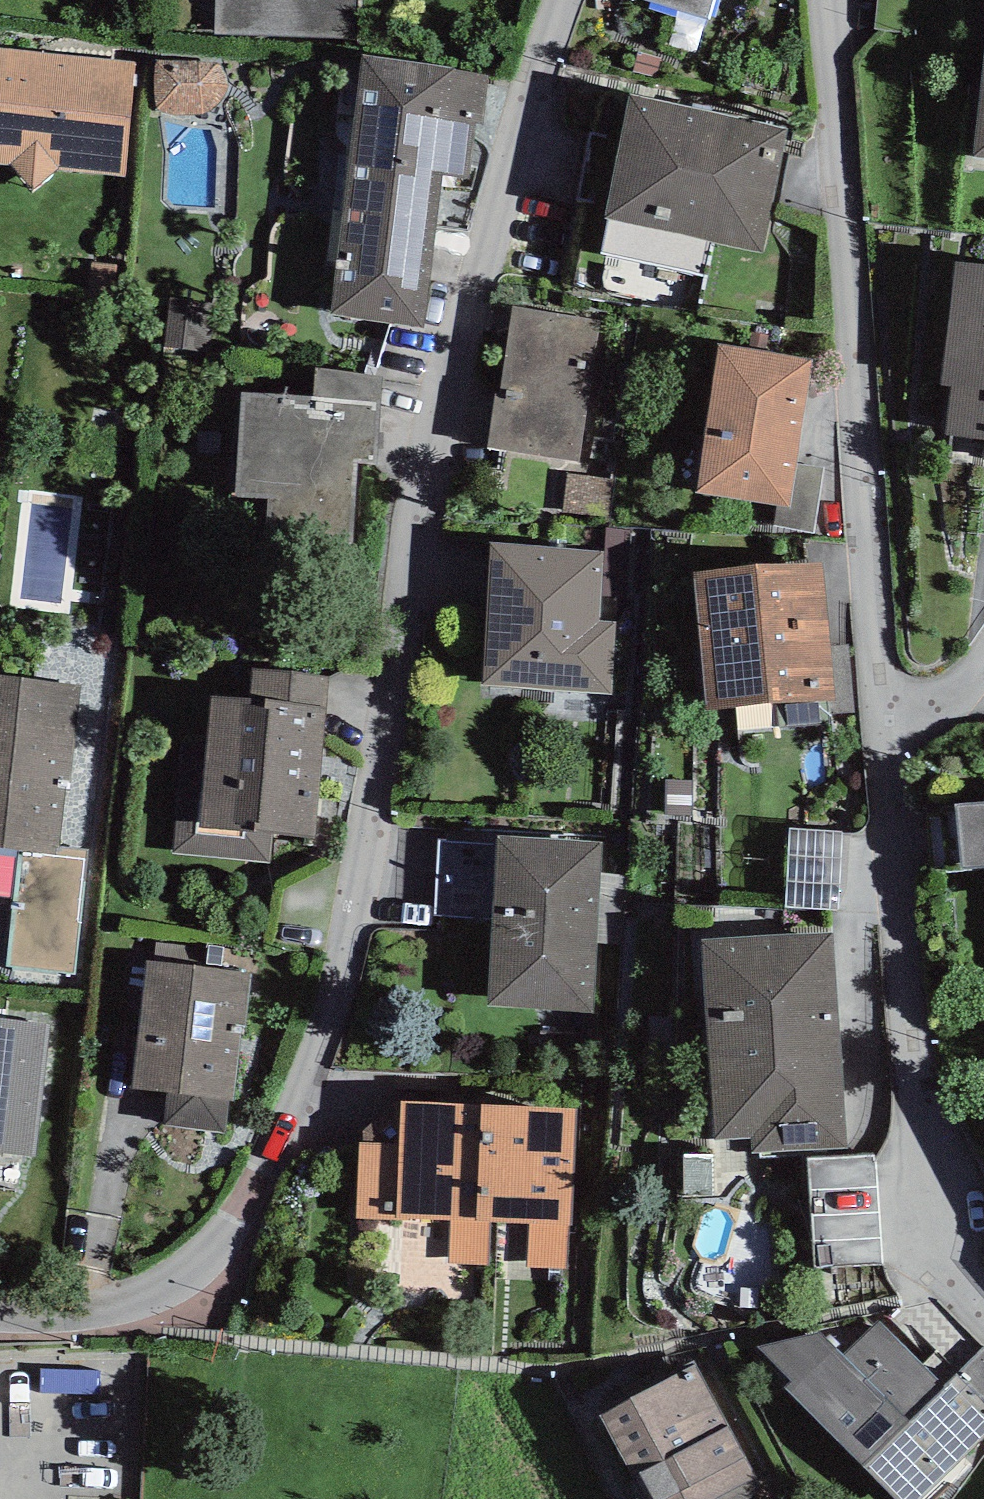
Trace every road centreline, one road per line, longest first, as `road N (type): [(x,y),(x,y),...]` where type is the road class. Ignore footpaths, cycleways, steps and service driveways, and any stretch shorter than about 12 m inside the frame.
road 1 (residential): [(578,0),(483,280),(438,445),(350,937),(326,1035),(300,1096),(258,1183),(199,1264),(120,1305),(0,1307)]
road 2 (residential): [(983,1308),(950,1267),(924,1133),(824,0)]

